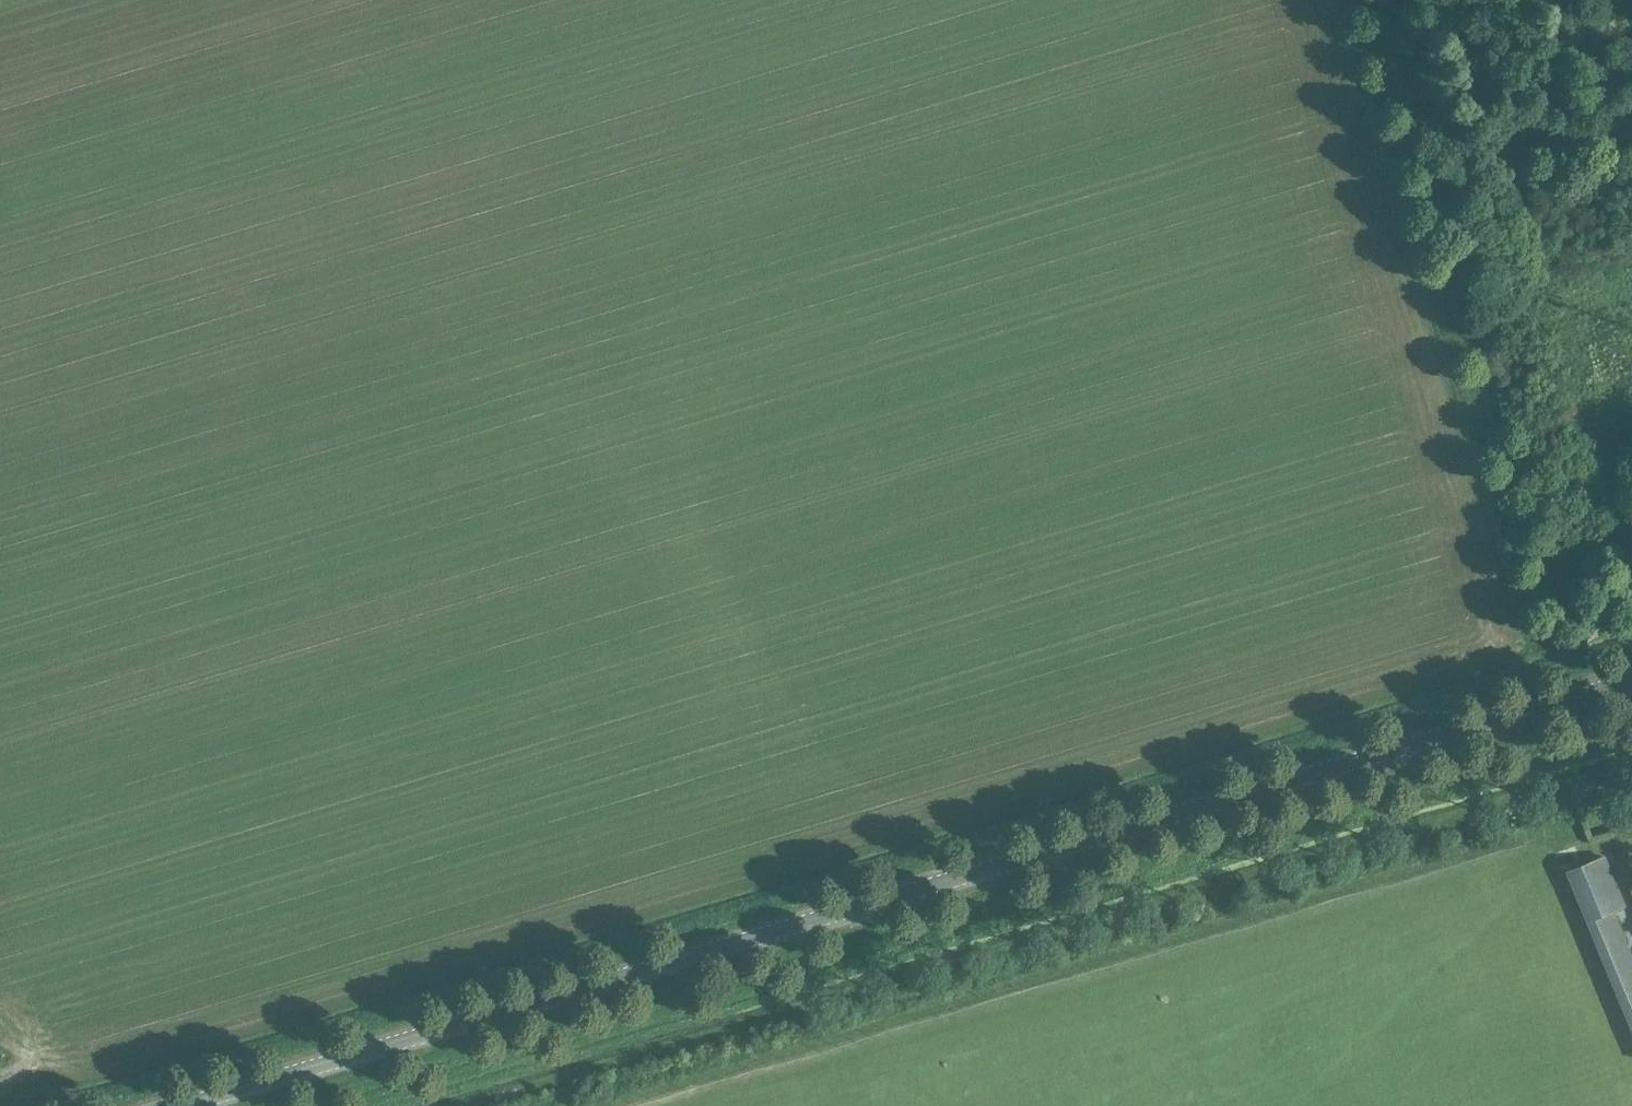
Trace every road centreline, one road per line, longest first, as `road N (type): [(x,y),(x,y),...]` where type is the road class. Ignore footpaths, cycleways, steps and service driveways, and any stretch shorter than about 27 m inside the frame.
road 1 (unclassified): [(206,1105),(1631,680)]

